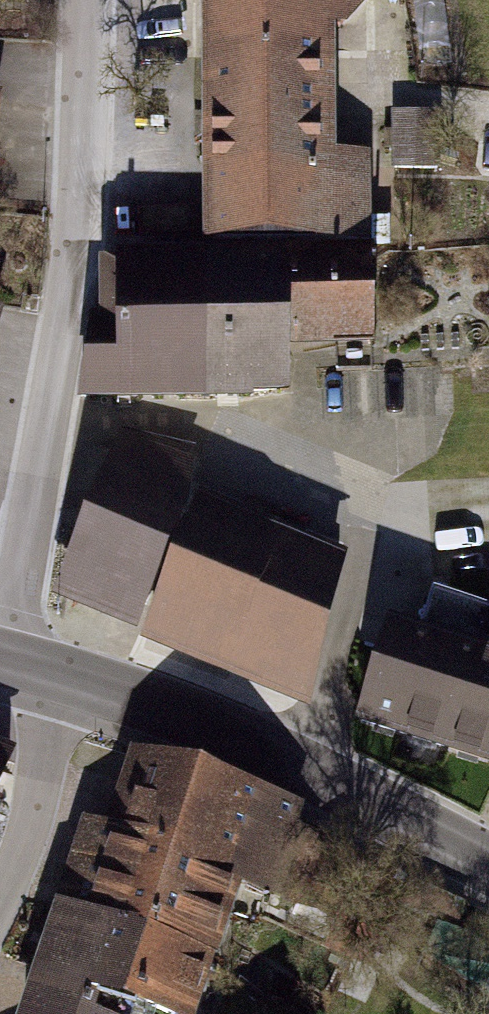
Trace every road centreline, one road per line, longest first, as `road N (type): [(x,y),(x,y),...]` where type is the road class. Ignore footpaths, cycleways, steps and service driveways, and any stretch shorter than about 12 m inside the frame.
road 1 (residential): [(0,612),(52,405),(91,181),(97,0)]
road 2 (tertiary): [(488,854),(315,763),(90,673)]
road 3 (residential): [(0,903),(18,876),(90,673)]

